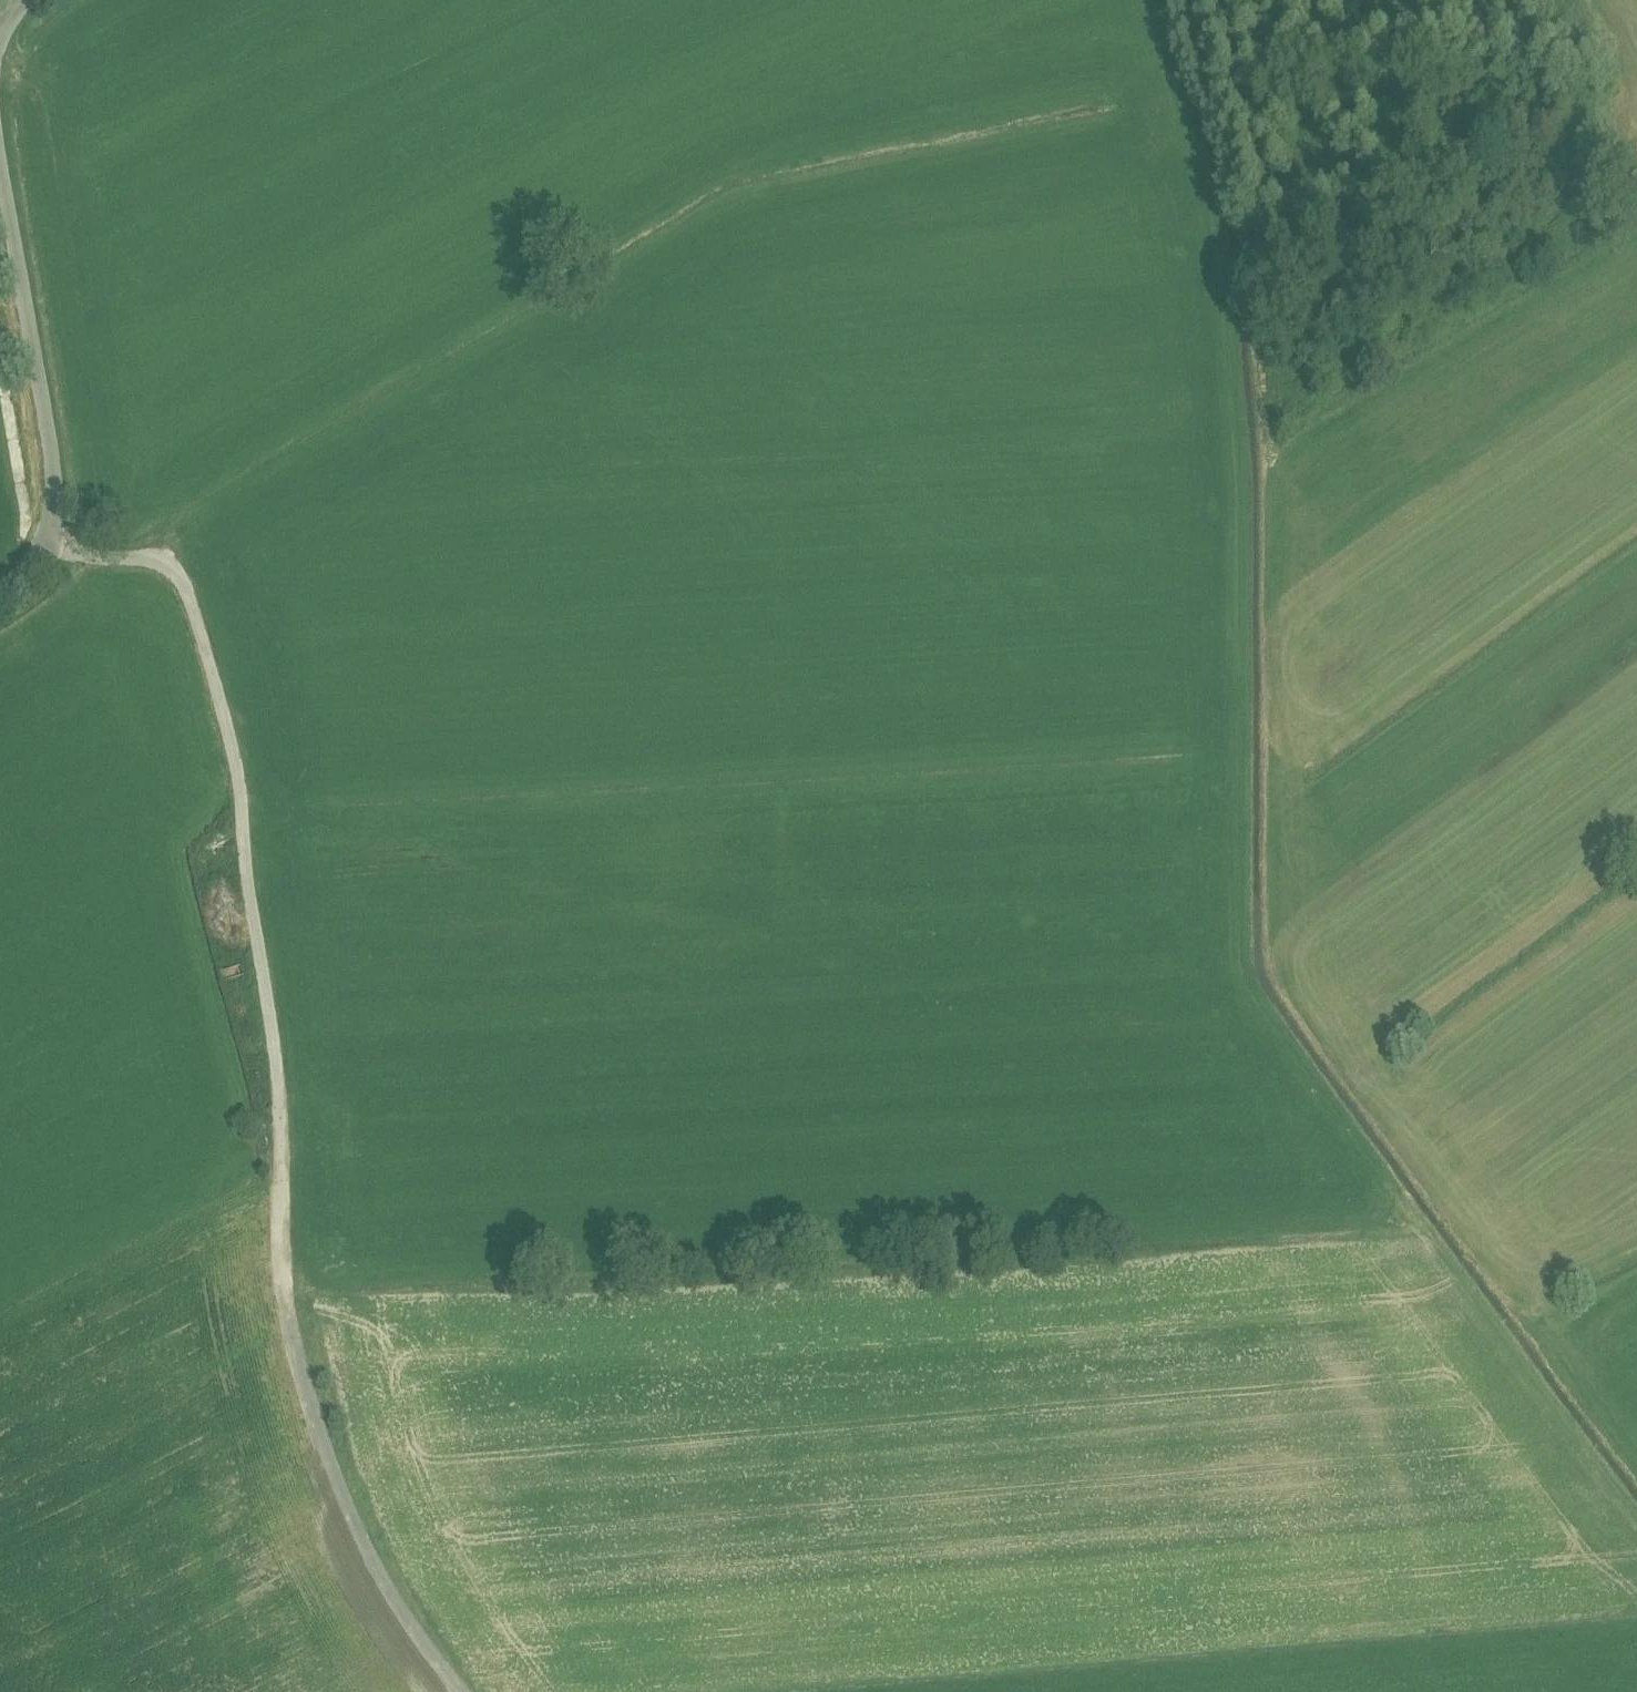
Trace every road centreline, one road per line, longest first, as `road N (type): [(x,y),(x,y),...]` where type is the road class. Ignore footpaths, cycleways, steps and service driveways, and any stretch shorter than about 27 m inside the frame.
road 1 (track): [(461,1691),(393,1607),(347,1524),(310,1430),(279,1249),(274,1043),(236,762),(182,583),(150,559),(46,549)]
road 2 (unclassified): [(0,595),(46,549),(52,514),(50,450),(0,148)]

